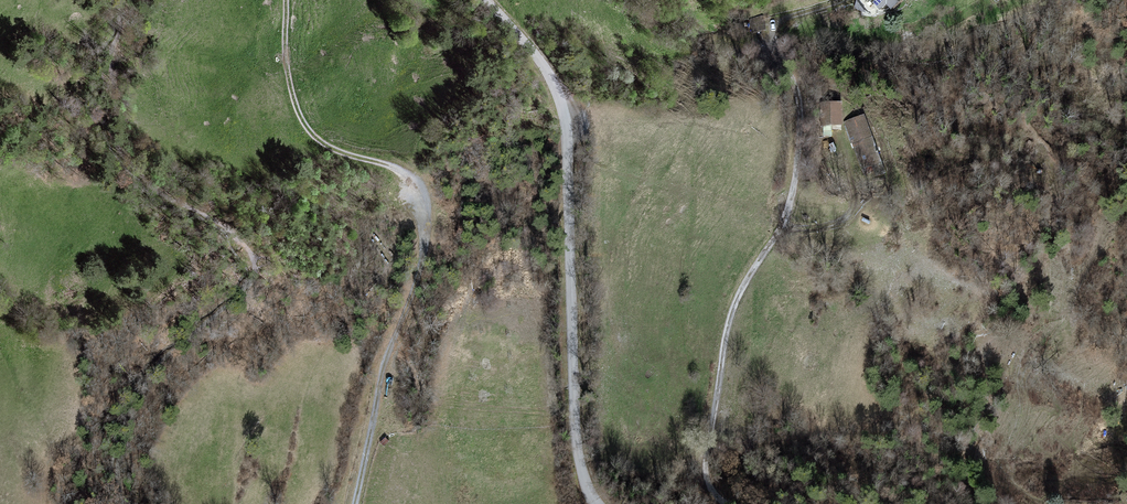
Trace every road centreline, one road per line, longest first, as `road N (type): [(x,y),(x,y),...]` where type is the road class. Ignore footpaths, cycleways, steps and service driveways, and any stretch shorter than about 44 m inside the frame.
road 1 (track): [(353,503),(378,386),(419,282),(424,221),(404,177),(334,152),(299,122),(284,58),(285,0)]
road 2 (unclassified): [(600,503),(579,457),(560,133),(535,60),(490,0)]
road 3 (track): [(973,503),(963,453),(987,402),(985,358),(1054,221),(1057,184),(1047,162)]

